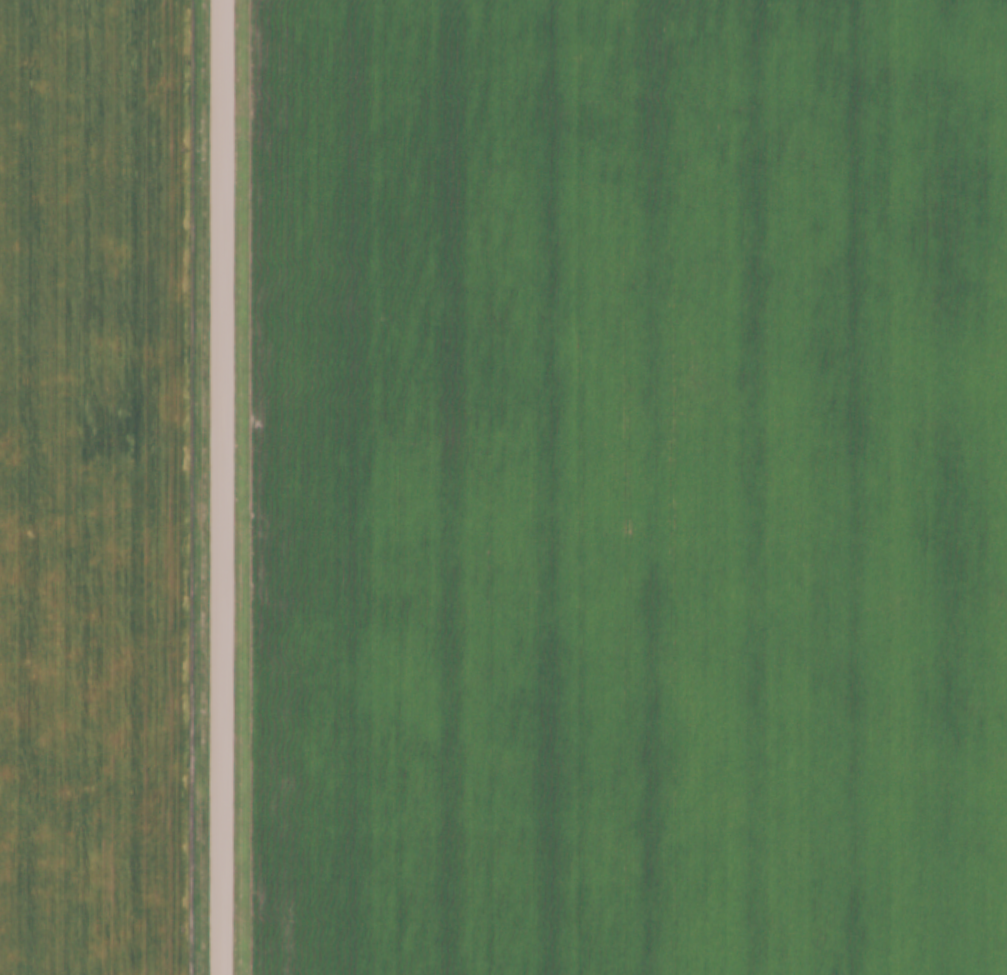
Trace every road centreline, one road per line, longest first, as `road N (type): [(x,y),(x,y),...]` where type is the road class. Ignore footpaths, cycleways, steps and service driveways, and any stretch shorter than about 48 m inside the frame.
road 1 (tertiary): [(222,974),(222,0)]

